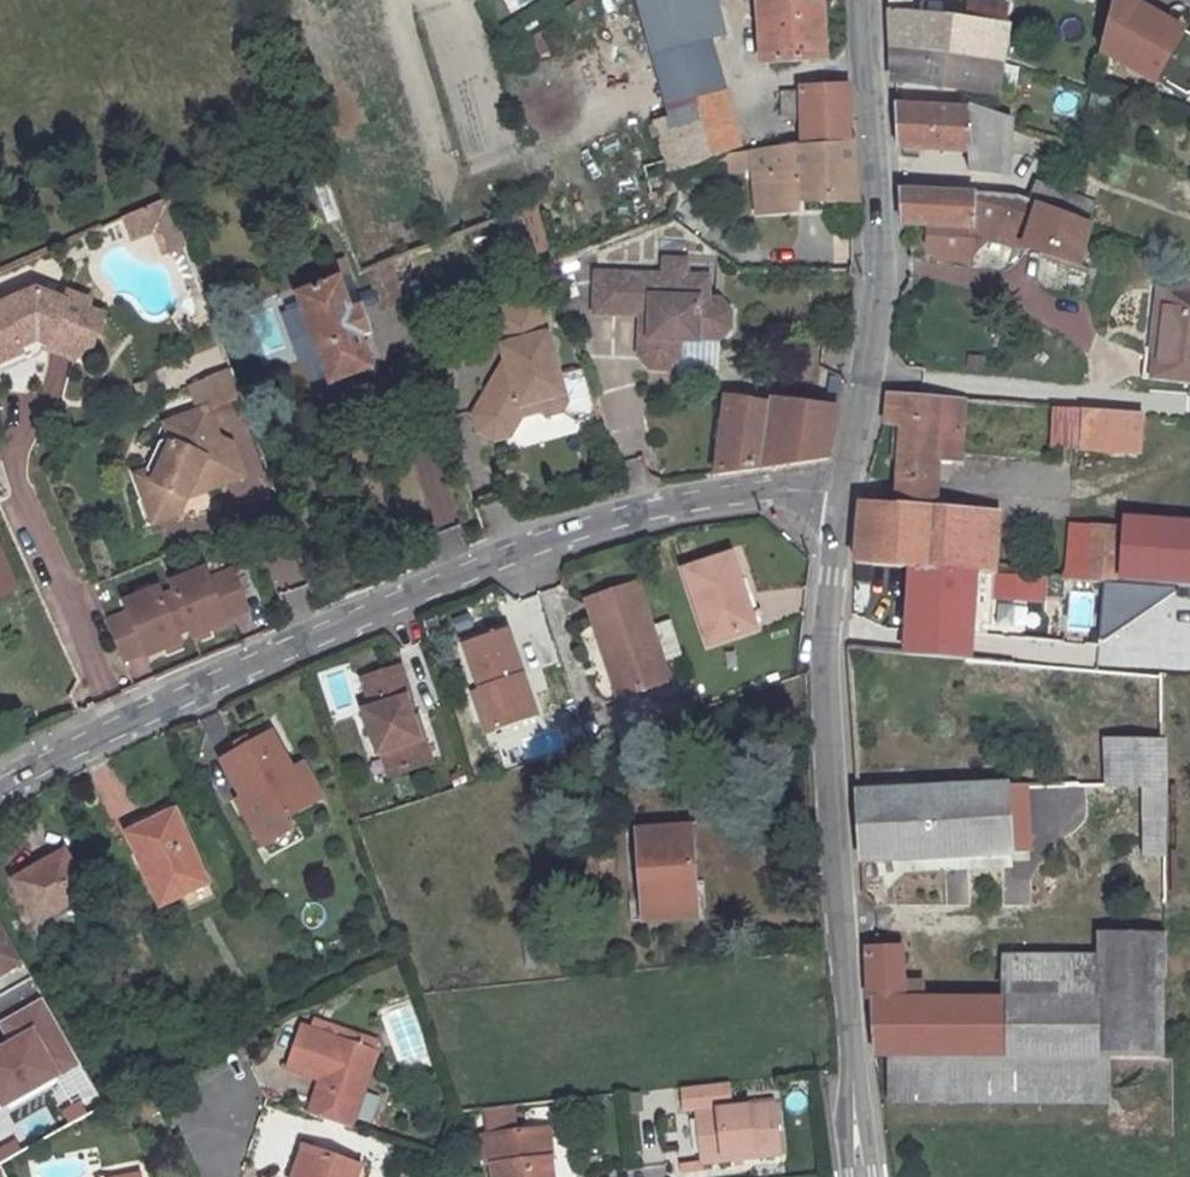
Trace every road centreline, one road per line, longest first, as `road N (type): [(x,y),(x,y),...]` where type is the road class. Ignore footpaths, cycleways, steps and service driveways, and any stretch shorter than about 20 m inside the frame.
road 1 (unclassified): [(839,489),(702,498),(602,523),(214,677),(0,791)]
road 2 (unclassified): [(860,1176),(819,634),(839,489)]
road 3 (unclassified): [(839,489),(873,290),(863,0)]

